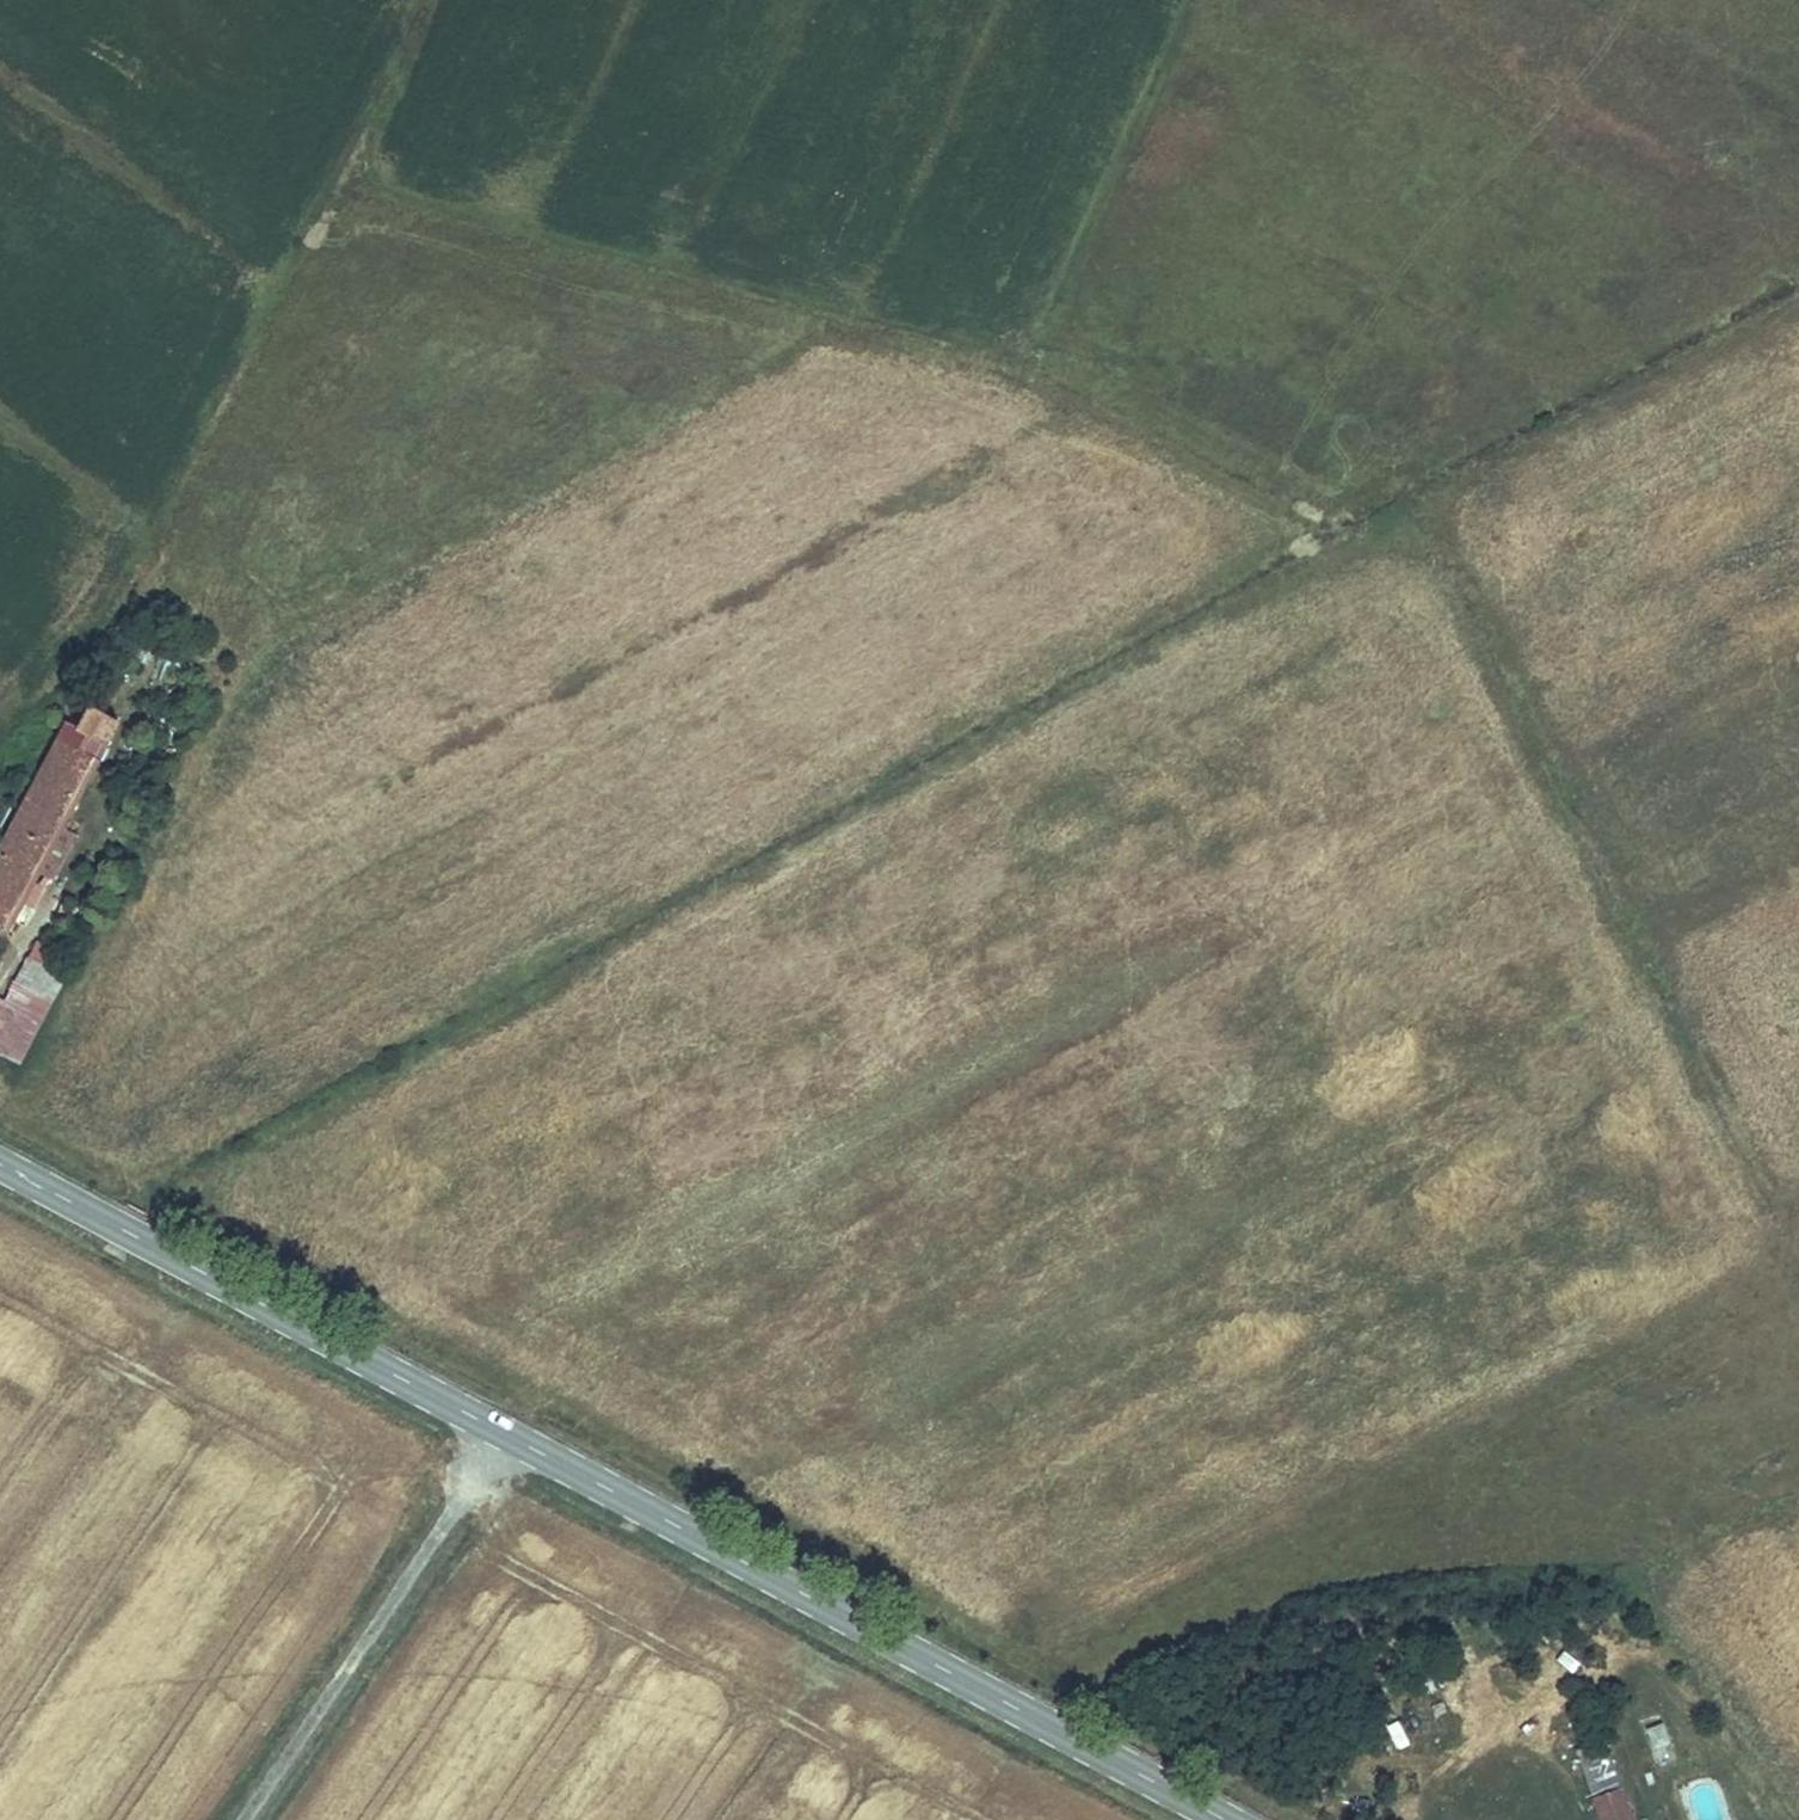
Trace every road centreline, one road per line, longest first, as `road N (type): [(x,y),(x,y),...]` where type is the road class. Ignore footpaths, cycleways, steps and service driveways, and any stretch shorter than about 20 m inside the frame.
road 1 (secondary): [(1226,1819),(505,1434)]
road 2 (secondary): [(505,1434),(0,1166)]
road 3 (unclassified): [(505,1434),(241,1819)]

